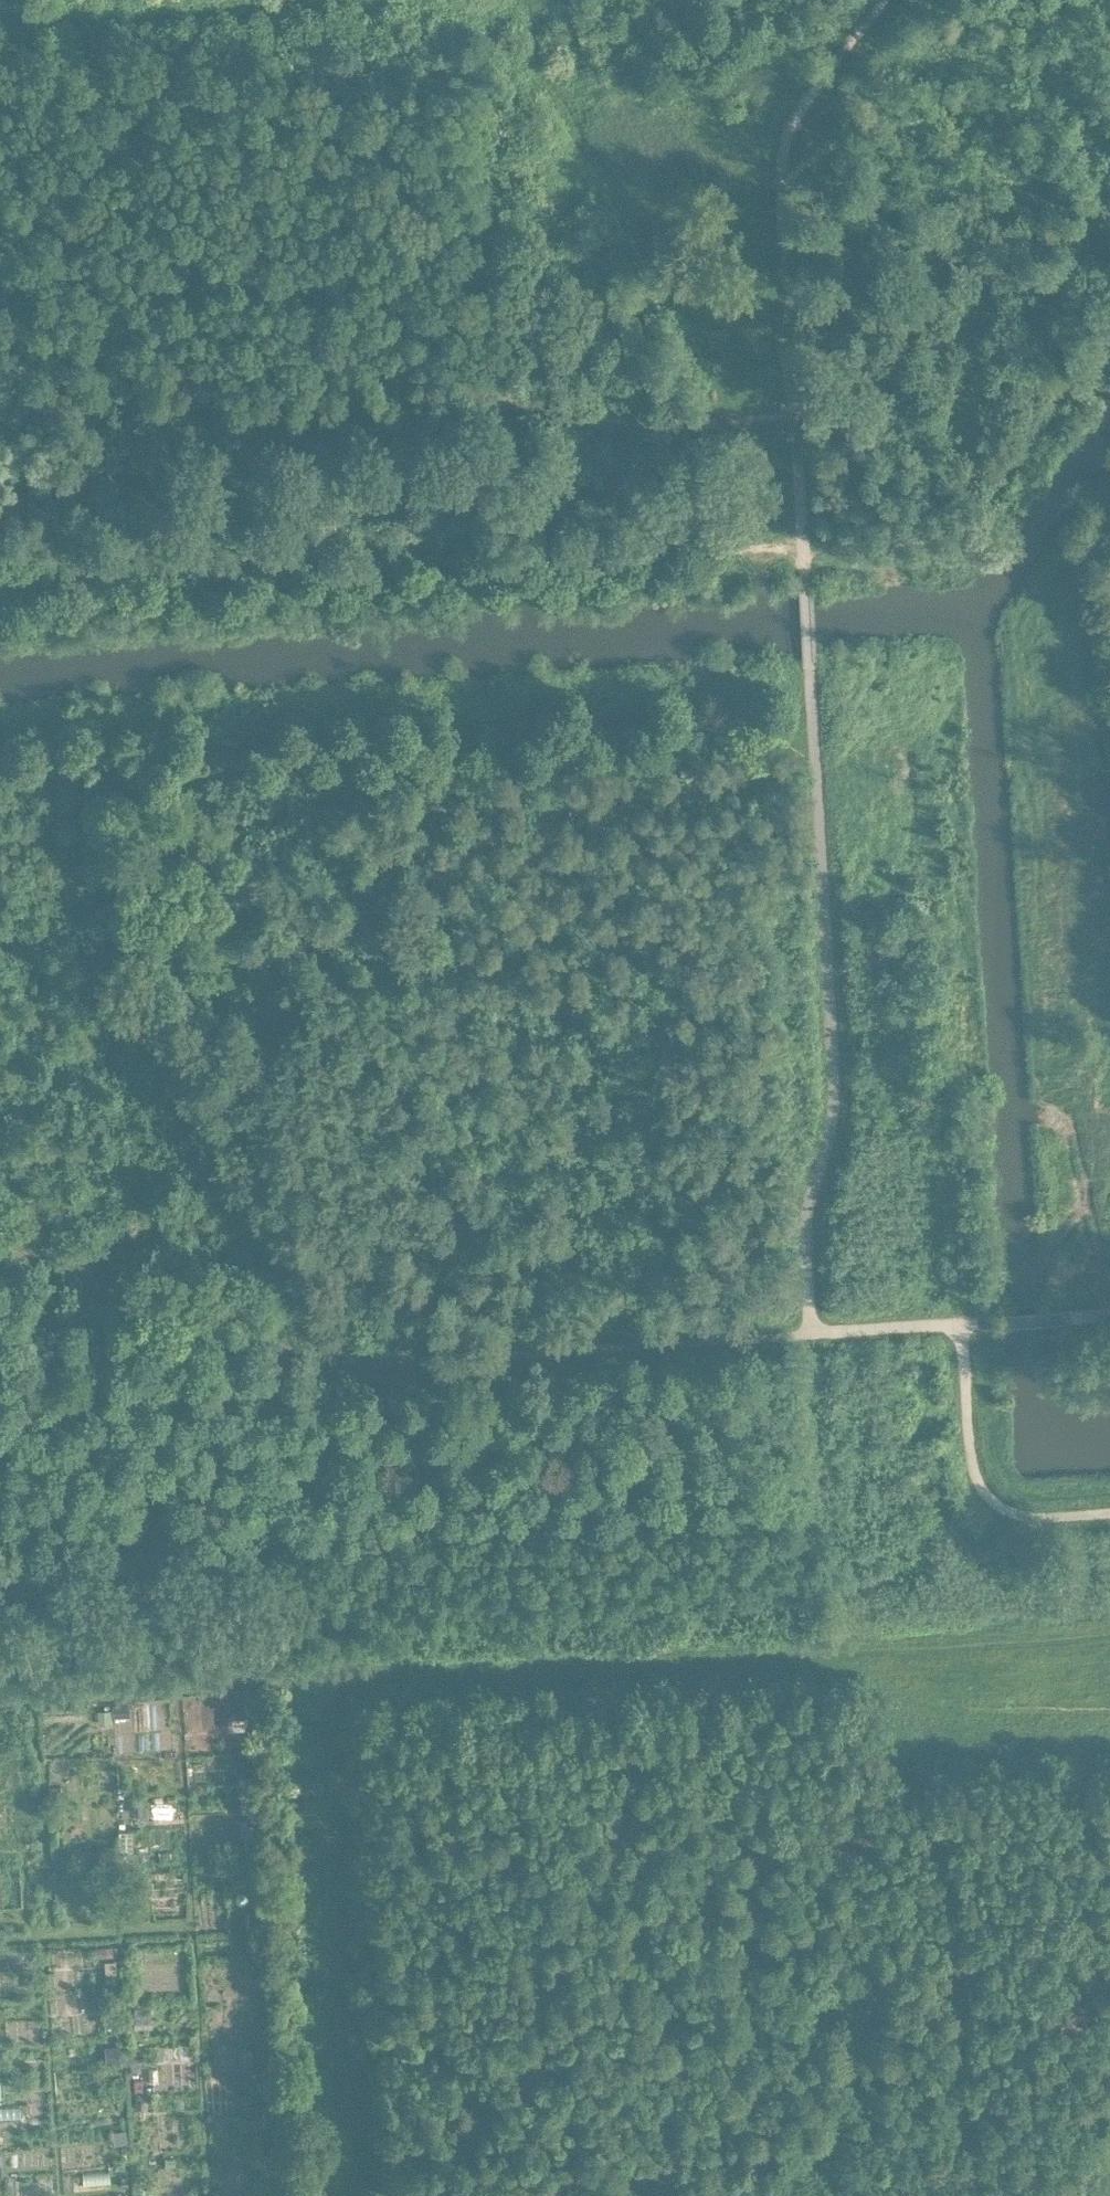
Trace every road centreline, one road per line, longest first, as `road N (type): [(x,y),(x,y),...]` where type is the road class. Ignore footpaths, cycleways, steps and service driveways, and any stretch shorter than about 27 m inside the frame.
road 1 (track): [(0,351),(228,397),(481,388),(549,393),(656,423),(763,434),(804,429)]
road 2 (track): [(812,554),(0,605)]
road 3 (track): [(370,2195),(349,1559)]
road 4 (track): [(94,769),(667,737)]
road 5 (track): [(667,737),(823,732)]

